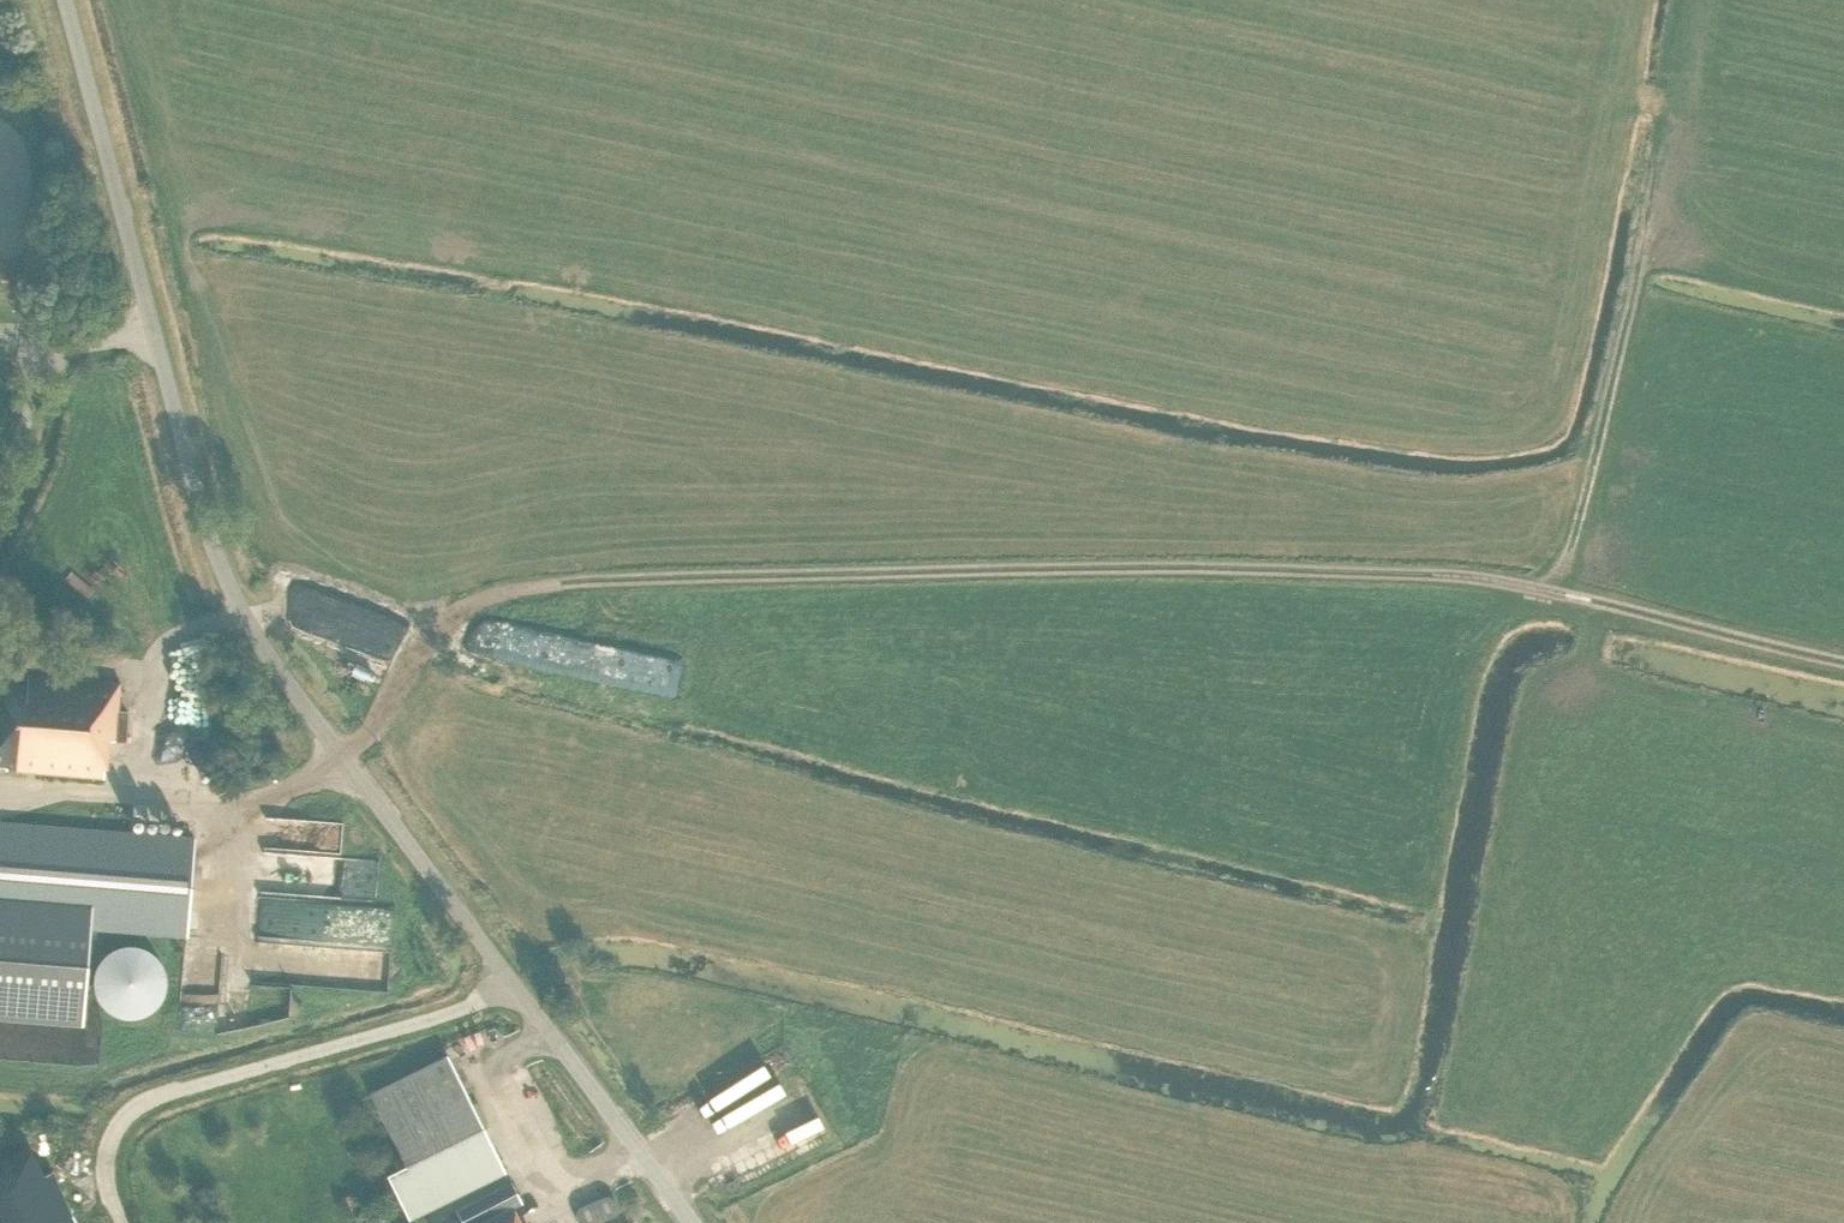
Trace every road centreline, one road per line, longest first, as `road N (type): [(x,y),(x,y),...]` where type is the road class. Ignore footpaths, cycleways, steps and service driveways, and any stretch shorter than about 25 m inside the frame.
road 1 (unclassified): [(685,1222),(345,771),(240,609),(214,552),(68,0)]

